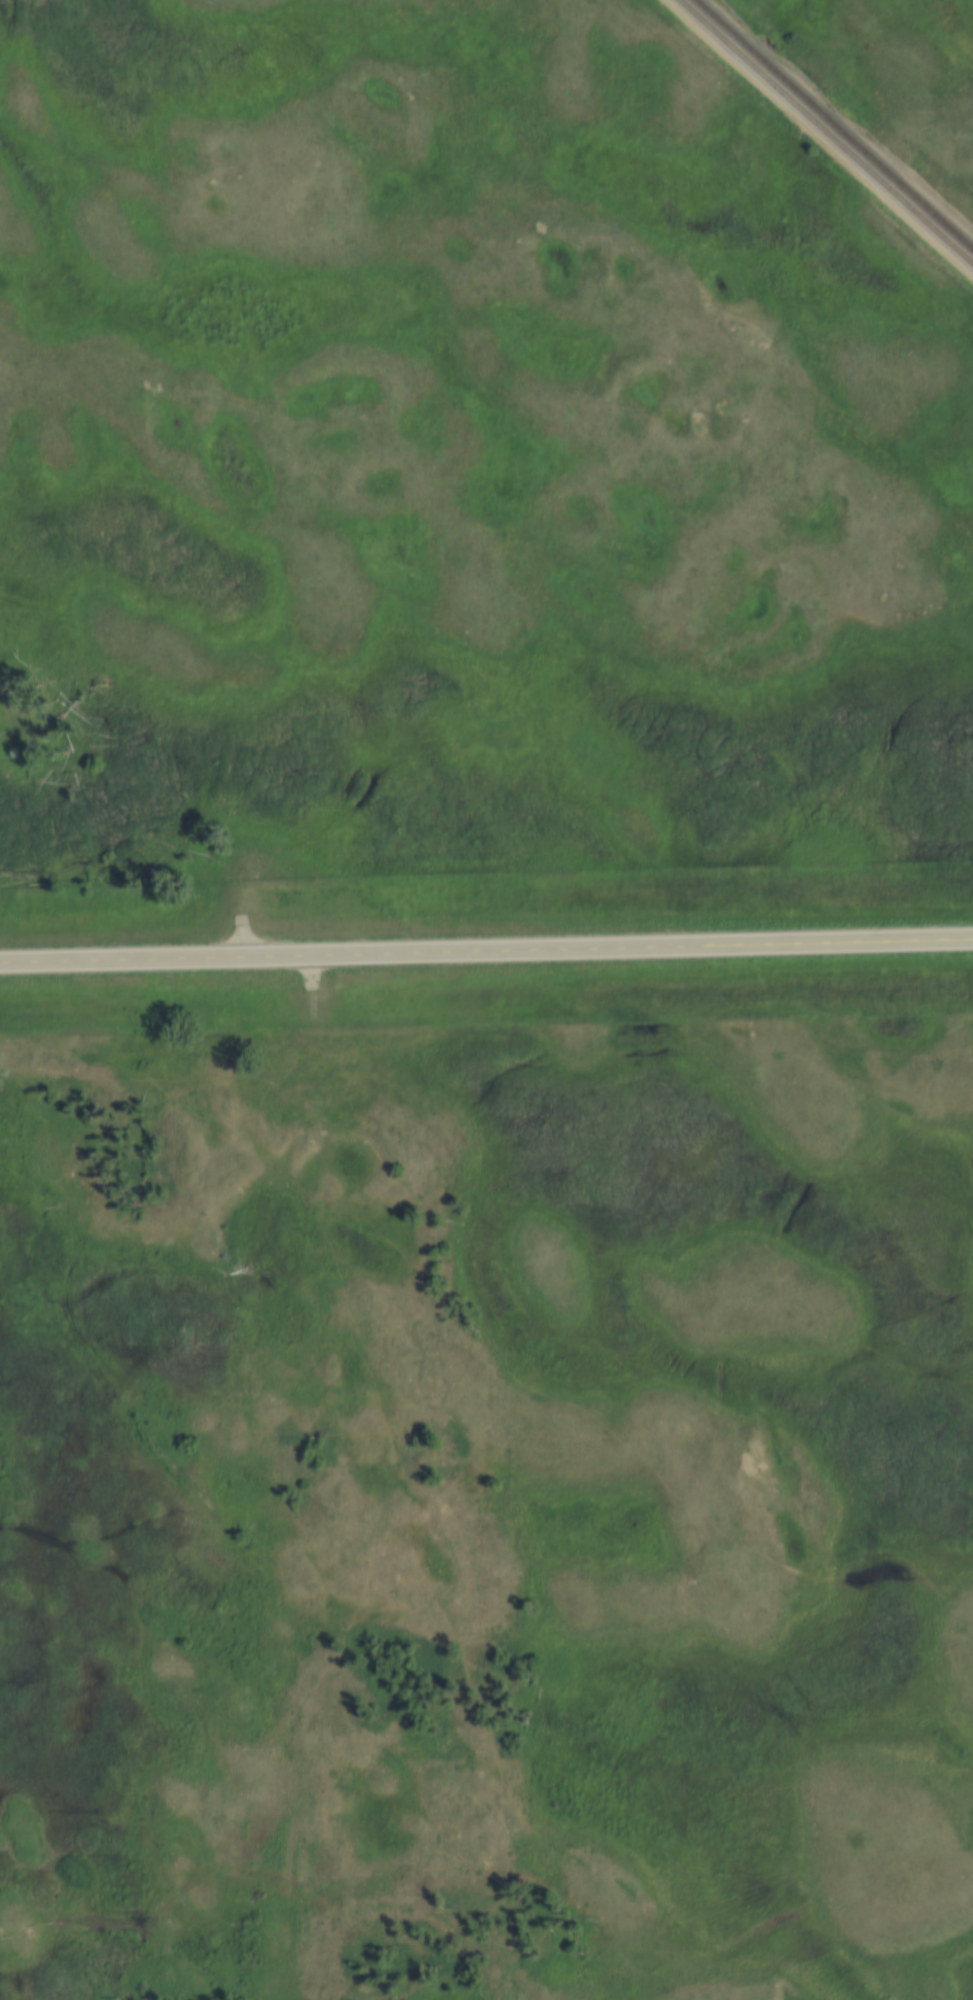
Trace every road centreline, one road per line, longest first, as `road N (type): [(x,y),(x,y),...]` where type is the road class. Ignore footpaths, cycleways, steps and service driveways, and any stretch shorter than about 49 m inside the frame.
road 1 (secondary): [(0,963),(972,939)]

